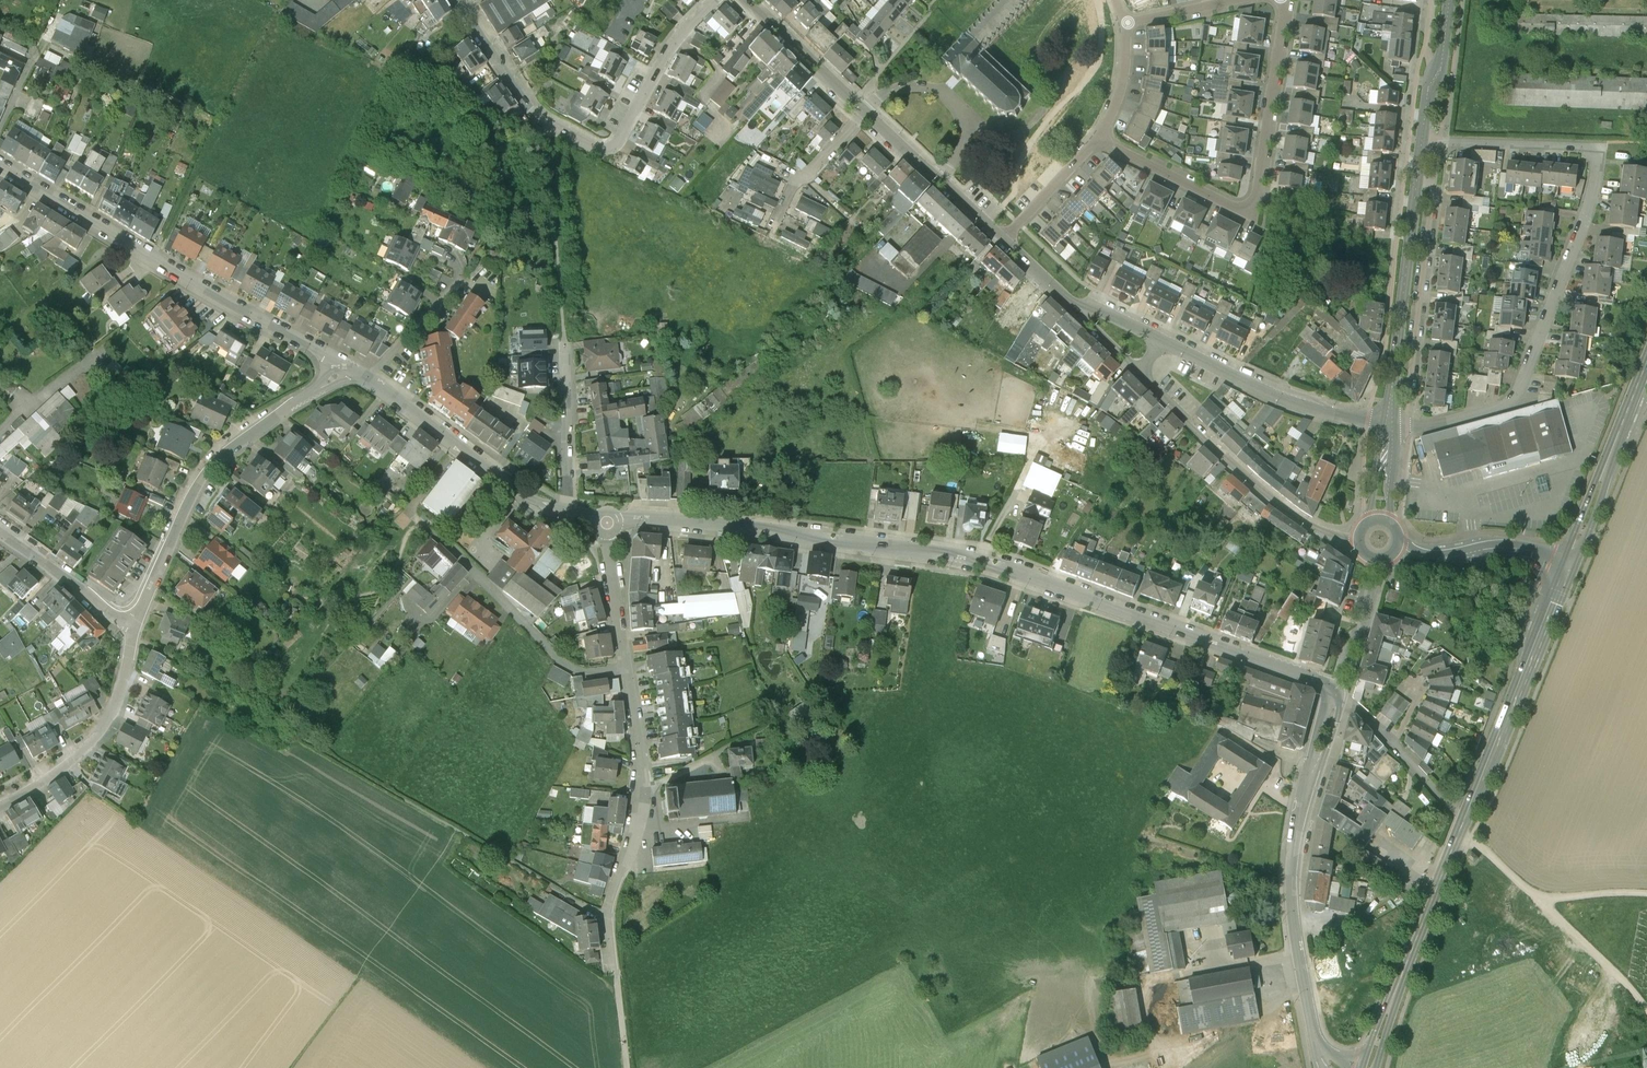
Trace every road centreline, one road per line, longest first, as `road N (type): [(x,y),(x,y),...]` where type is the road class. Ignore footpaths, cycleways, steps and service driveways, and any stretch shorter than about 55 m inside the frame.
road 1 (unclassified): [(608,522),(720,525),(969,557),(1336,689)]
road 2 (residential): [(1422,141),(1597,147),(1595,179),(1509,402),(1443,423),(1389,421)]
road 3 (primary): [(1369,1067),(1569,568)]
road 4 (residential): [(0,164),(353,372)]
road 5 (residential): [(713,0),(673,42),(617,143),(601,149),(529,108),(456,0)]
road 6 (unclassified): [(1336,689),(1291,876),(1315,1039),(1336,1067)]
road 7 (residential): [(1286,0),(1250,205),(1232,205),(1097,138)]
road 8 (residential): [(353,372),(225,447),(187,505),(136,632)]
road 9 (tertiary): [(1142,375),(1252,482),(1306,522),(1358,541)]
road 10 (residential): [(625,667),(641,783),(608,921)]
road 11 (residential): [(625,667),(586,674),(555,657),(432,533)]
road 12 (tertiary): [(1389,421),(1289,401),(1161,340)]
road 13 (unclassified): [(367,380),(517,488),(567,513)]
road 14 (residential): [(1391,397),(1410,387),(1415,353),(1433,189),(1417,179)]
road 15 (residential): [(136,632),(121,696),(96,739),(58,773),(0,806)]
road 16 (primary): [(1569,568),(1646,361)]
road 17 (tertiary): [(1391,397),(1417,179)]
road 18 (tertiary): [(1004,239),(865,111)]
road 19 (tertiary): [(1401,545),(1435,560),(1510,550),(1569,568)]
road 20 (residential): [(567,513),(564,339)]
road 21 (residential): [(0,533),(136,632)]
road 22 (tertiary): [(865,111),(745,0)]
road 23 (residential): [(771,233),(797,176),(865,111)]
road 24 (track): [(1646,1009),(1537,898)]
road 25 (residential): [(608,522),(625,667)]
road 26 (residential): [(1004,239),(1097,138)]
road 27 (residential): [(367,380),(462,282)]
road 28 (residential): [(1097,138),(1120,88),(1125,23)]

